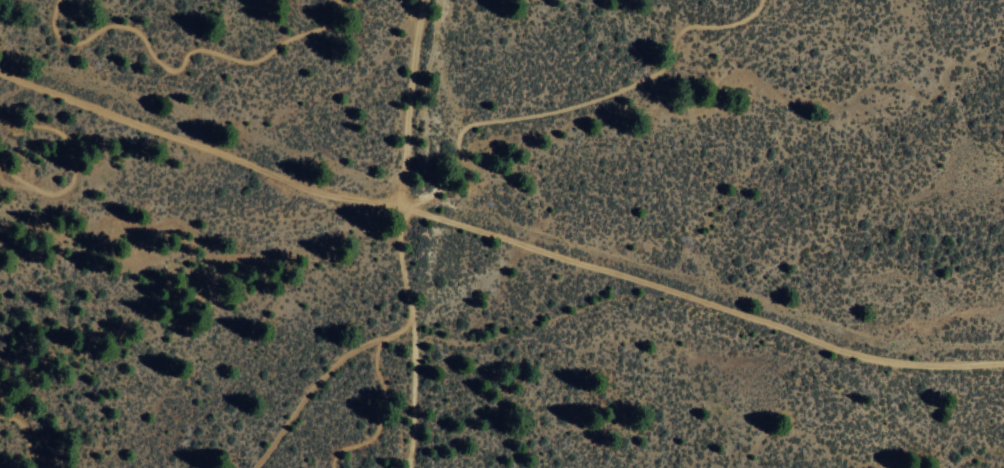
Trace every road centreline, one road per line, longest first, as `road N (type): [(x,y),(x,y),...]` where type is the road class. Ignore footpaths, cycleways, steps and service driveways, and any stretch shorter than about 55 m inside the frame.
road 1 (track): [(1003,363),(879,360),(398,207)]
road 2 (track): [(407,467),(413,356),(398,207),(423,0)]
road 3 (track): [(398,207),(439,187),(465,125),(612,92),(664,66),(678,31),(734,22),(759,0)]
road 4 (track): [(0,73),(303,188),(398,207)]
road 5 (track): [(410,322),(329,367),(251,467)]

